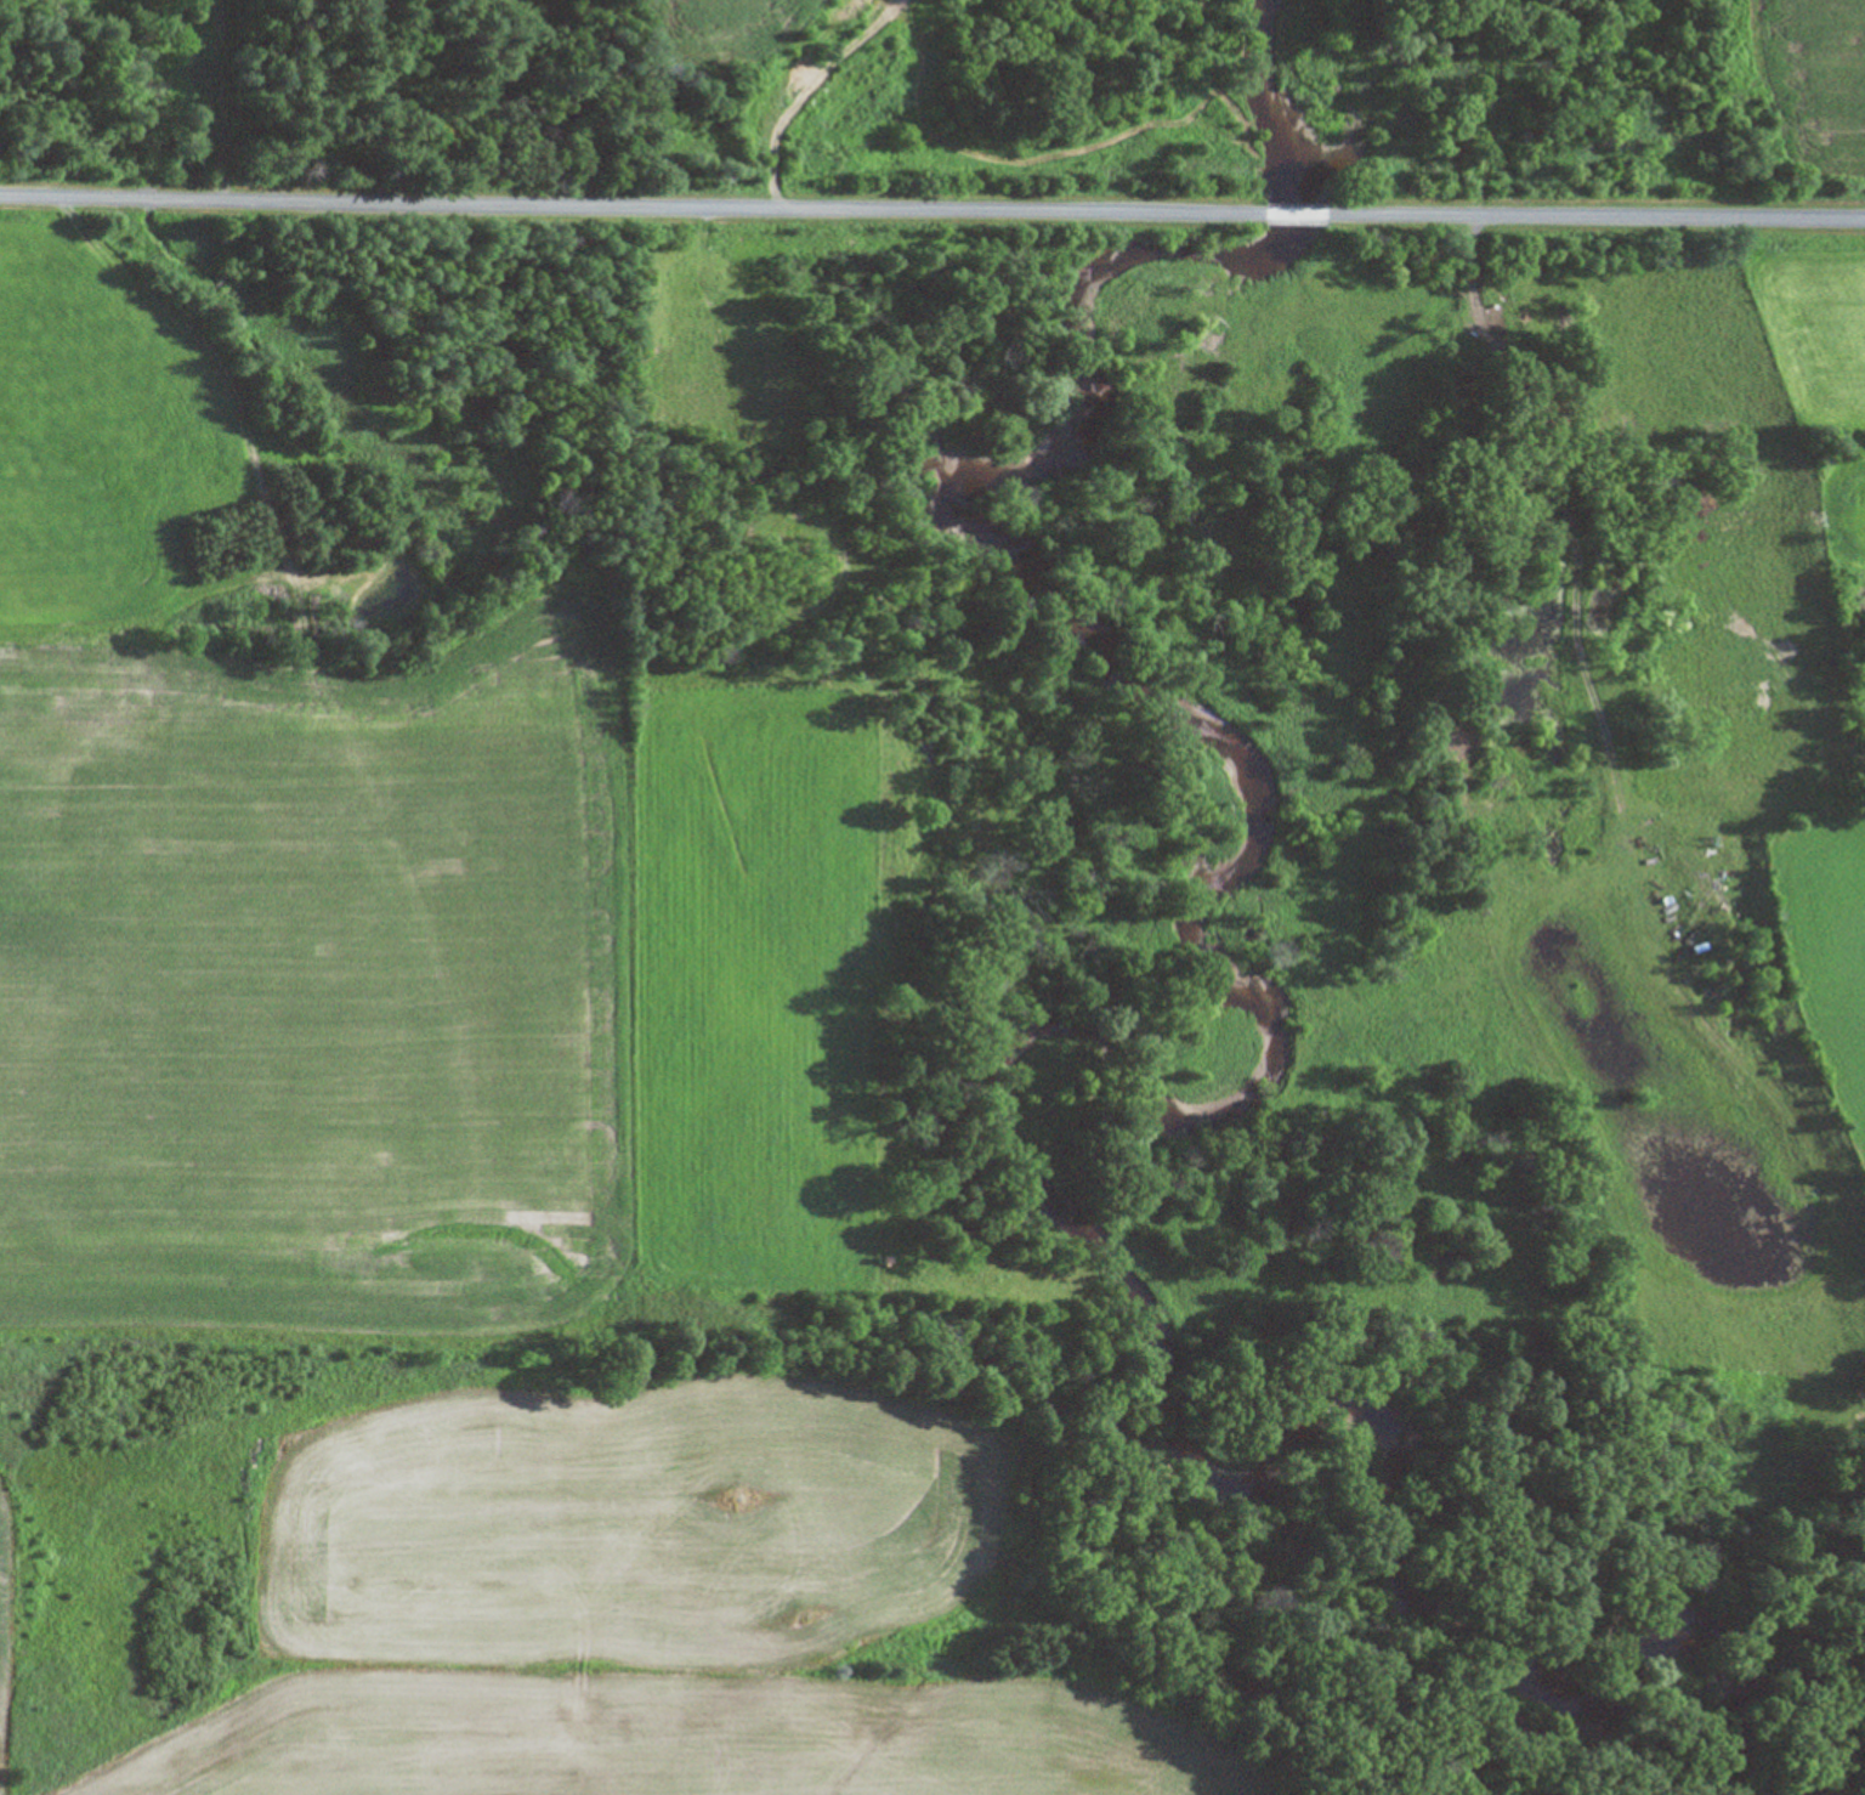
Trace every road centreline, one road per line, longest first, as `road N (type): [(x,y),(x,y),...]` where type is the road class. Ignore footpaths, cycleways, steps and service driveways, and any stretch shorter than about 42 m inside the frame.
road 1 (residential): [(1265,216),(549,210),(0,193)]
road 2 (residential): [(1864,223),(1327,216)]

